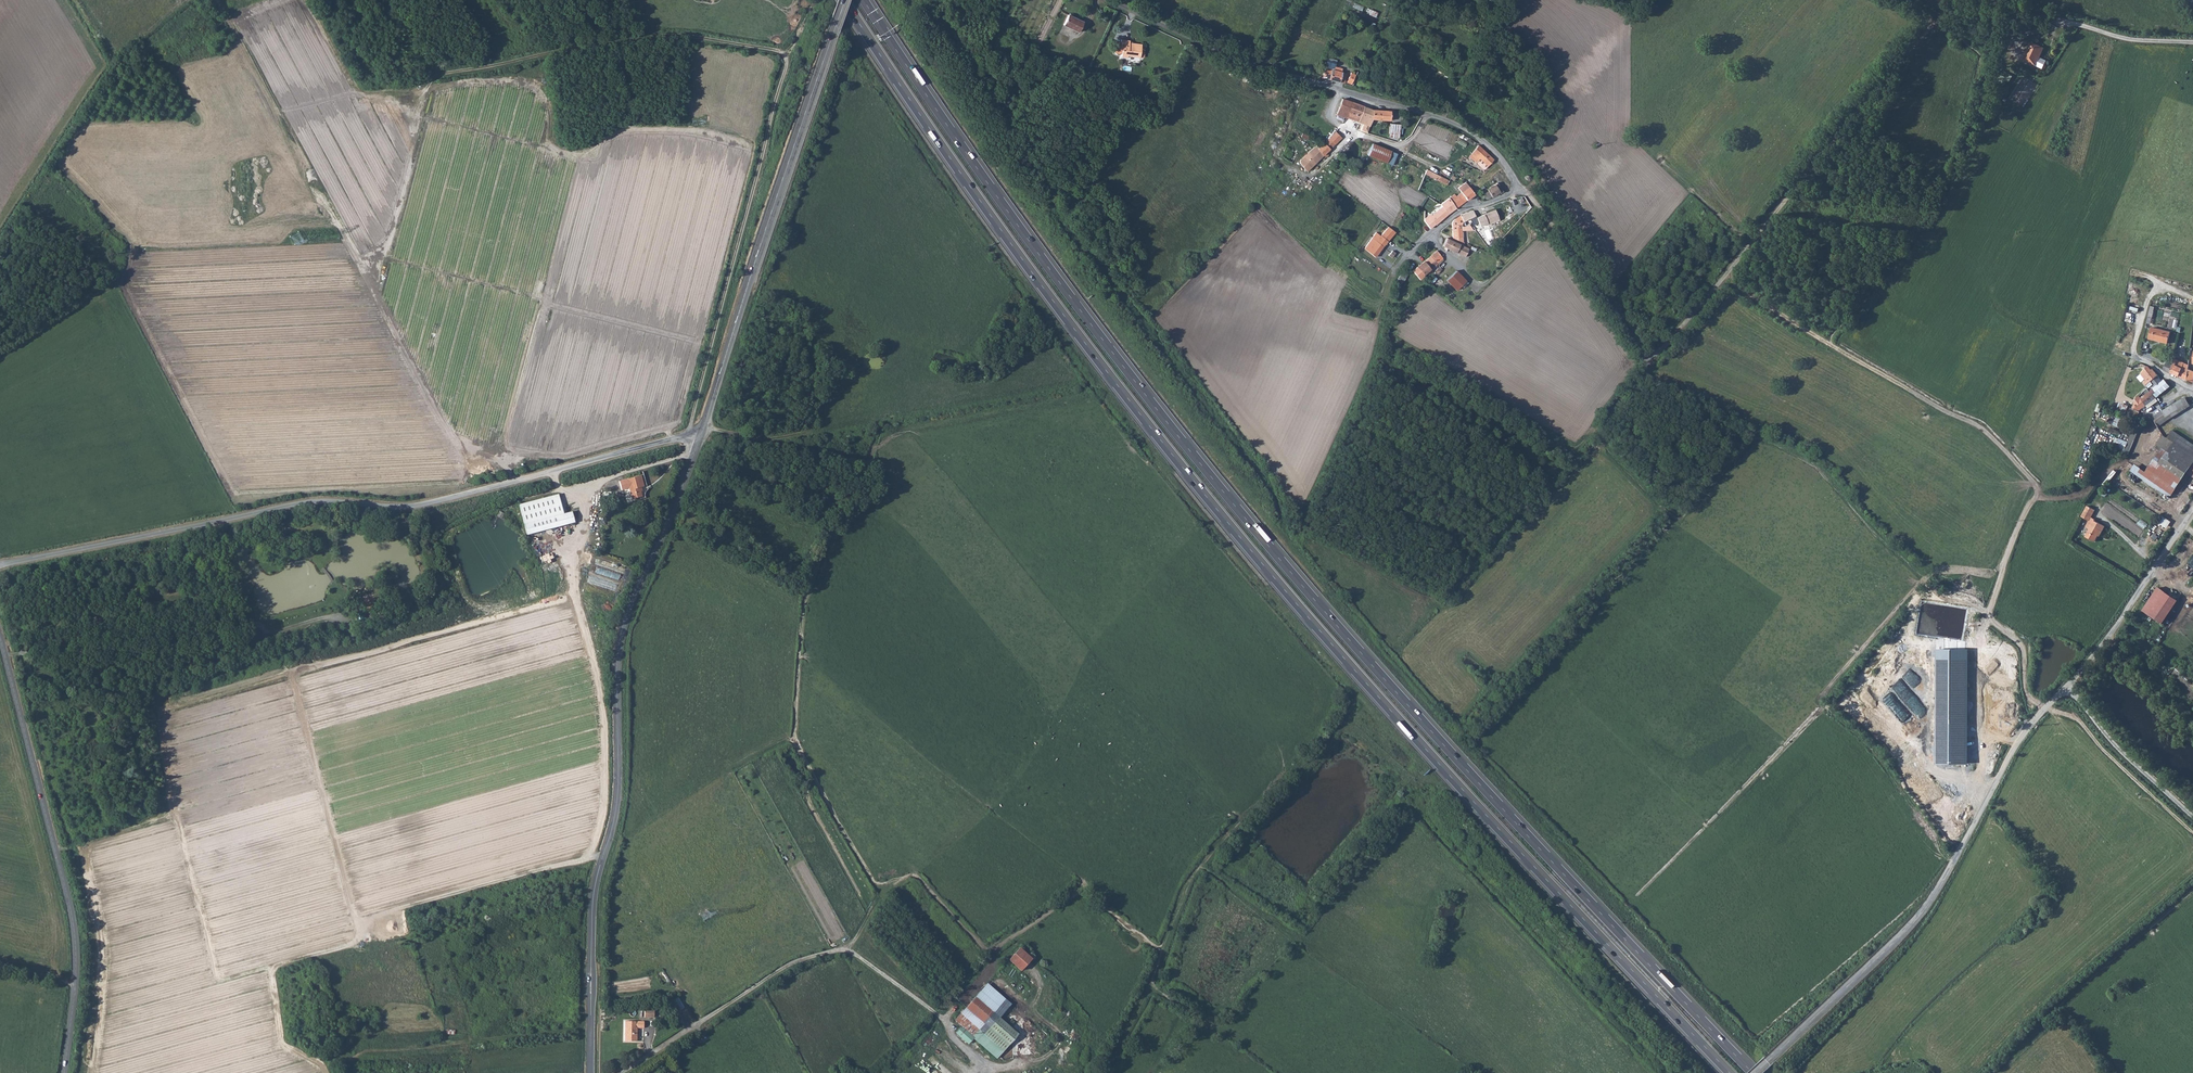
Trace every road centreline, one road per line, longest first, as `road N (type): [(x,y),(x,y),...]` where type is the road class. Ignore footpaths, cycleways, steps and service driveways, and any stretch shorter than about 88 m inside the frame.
road 1 (track): [(592,855),(604,822),(608,762),(605,711),(576,598),(586,495),(606,478),(682,458),(787,59),(665,37),(440,75),(411,92),(369,96),(348,76),(306,0)]
road 2 (motorway): [(1752,1072),(1444,745),(1246,519),(1048,267),(863,0)]
road 3 (motorway): [(844,0),(1023,260),(1236,533),(1730,1072)]
road 4 (unclassified): [(0,566),(316,503),(423,506),(672,438),(699,440)]
road 5 (track): [(2013,4),(1966,6),(1939,19),(1656,357),(1639,354),(1549,219)]
road 6 (secondary): [(590,1072),(592,907),(617,796),(621,634),(699,440)]
road 7 (track): [(902,881),(875,882),(797,746),(795,727),(804,602),(877,445),(879,420)]
road 8 (unclassified): [(1549,219),(1487,142),(1458,125),(1251,67),(1105,0)]
road 9 (unclassified): [(1756,1072),(1916,918),(2015,745),(2068,685)]
road 10 (track): [(696,1026),(781,968),(855,941),(877,901),(902,881),(917,878),(988,953),(1078,892)]
road 11 (secondary): [(699,440),(843,0)]
road 12 (tertiary): [(65,1072),(80,970),(77,916),(0,630)]
road 13 (track): [(2131,355),(2064,338),(2120,191),(2067,165),(2101,32)]
road 14 (track): [(1954,859),(1866,742),(1830,707),(1910,618),(1916,599),(1962,600),(1991,617)]
road 15 (track): [(2038,498),(2037,485),(1978,424),(1835,349),(1727,272)]
road 16 (track): [(2046,707),(2026,690),(2021,644),(1991,617),(2007,552),(2029,504),(2080,494),(2136,458)]
road 17 (track): [(1441,598),(1577,457),(1649,359)]
road 18 (track): [(576,573),(562,588),(293,663)]
road 19 (track): [(1237,827),(1188,882),(1103,1072)]
road 20 (track): [(383,926),(401,909),(603,857)]
road 21 (unclassified): [(2068,685),(2192,509)]
road 22 (track): [(844,948),(942,1019),(990,1070)]
road 23 (unclassified): [(2192,42),(2127,40),(2013,4)]
road 24 (unclassified): [(2068,685),(2116,748),(2192,817)]
road 25 (track): [(718,432),(721,484),(731,496),(833,534)]
road 26 (track): [(703,428),(757,440),(823,431)]
road 27 (track): [(471,1041),(591,1024)]

